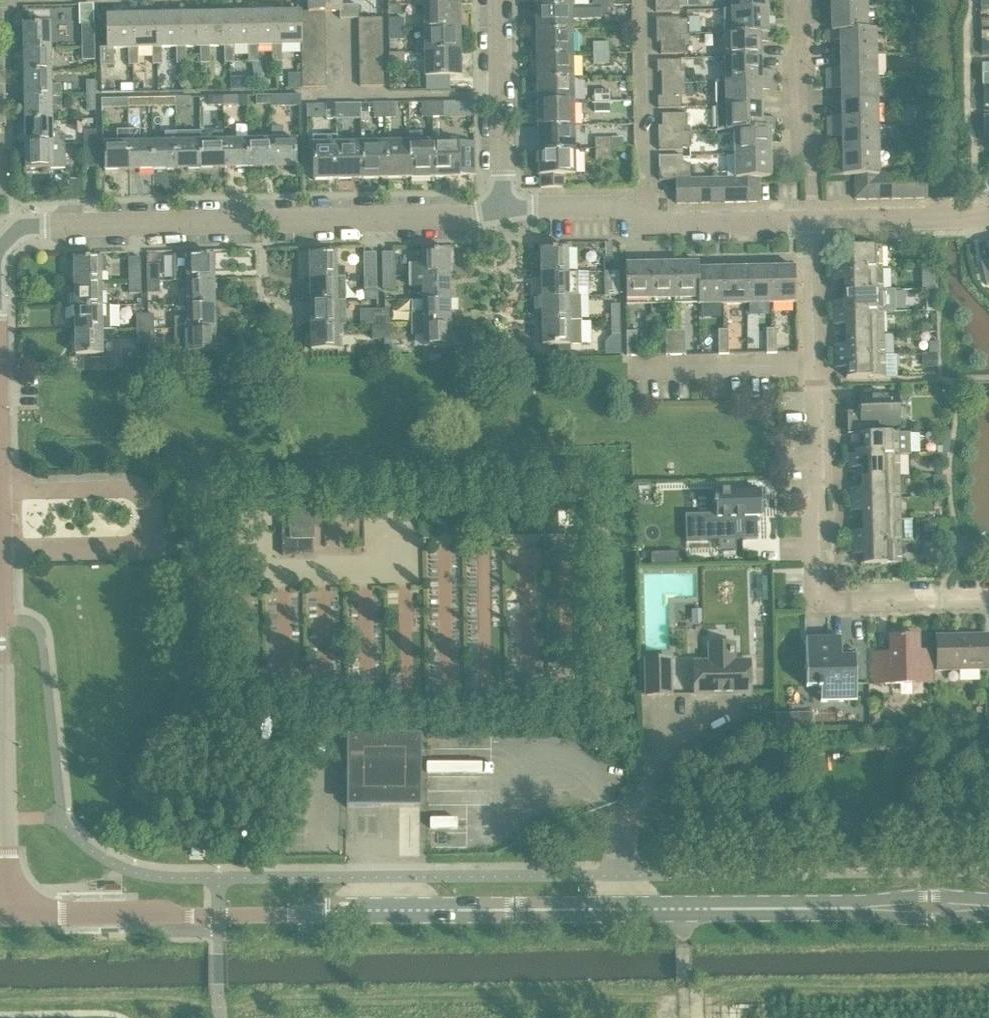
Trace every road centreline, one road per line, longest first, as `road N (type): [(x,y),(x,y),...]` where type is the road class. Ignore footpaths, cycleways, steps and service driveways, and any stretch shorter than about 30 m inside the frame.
road 1 (secondary): [(861,906),(4,913)]
road 2 (residential): [(0,250),(22,231),(45,224),(507,206)]
road 3 (residential): [(988,600),(818,600),(816,368)]
road 4 (residential): [(1,552),(135,549),(153,533),(144,494),(0,493)]
road 5 (residential): [(800,0),(798,132),(812,166),(814,223)]
road 6 (residential): [(647,222),(646,0)]
road 7 (residential): [(507,206),(497,0)]
road 8 (unclassified): [(2,620),(4,823)]
road 9 (residential): [(634,371),(816,368)]
road 10 (residential): [(814,223),(988,220)]
road 11 (residential): [(647,222),(814,223)]
road 12 (residential): [(816,368),(814,223)]
road 13 (residential): [(507,206),(616,209),(647,222)]
road 14 (secondary): [(861,906),(914,919),(988,907)]
road 15 (secondary): [(988,904),(942,897),(861,906)]

